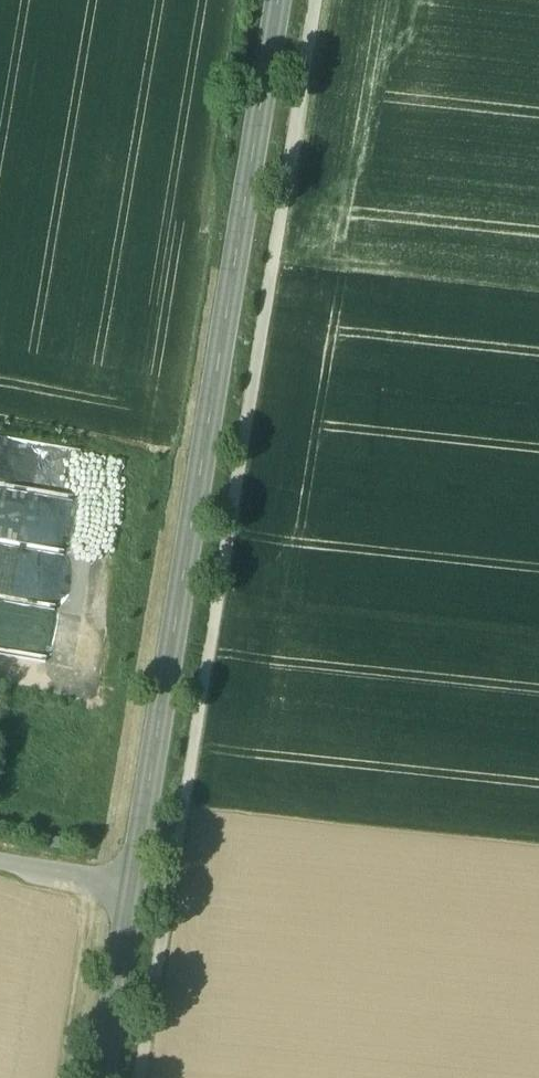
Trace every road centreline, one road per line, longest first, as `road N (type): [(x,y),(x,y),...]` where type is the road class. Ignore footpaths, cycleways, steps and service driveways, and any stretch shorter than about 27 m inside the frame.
road 1 (tertiary): [(277,0),(100,1077)]
road 2 (track): [(143,1077),(317,0)]
road 3 (track): [(97,879),(61,1077)]
road 4 (track): [(133,882),(0,862)]

